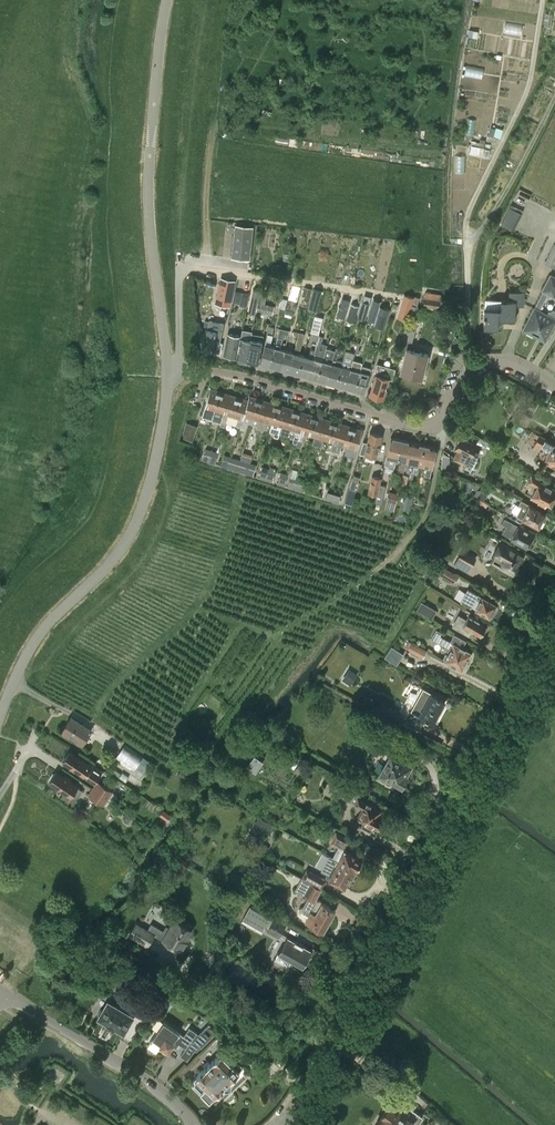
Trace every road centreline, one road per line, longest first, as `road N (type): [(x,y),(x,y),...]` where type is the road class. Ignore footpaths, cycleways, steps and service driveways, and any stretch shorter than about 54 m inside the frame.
road 1 (residential): [(288,1116),(554,636)]
road 2 (residential): [(554,388),(496,361),(481,364),(428,429),(244,376),(168,369)]
road 3 (residential): [(0,718),(32,645),(109,566),(138,521),(168,369)]
road 4 (residential): [(168,369),(148,206),(151,134)]
road 5 (tertiary): [(192,1124),(172,1097),(0,995)]
road 6 (unclassified): [(151,134),(167,0)]

